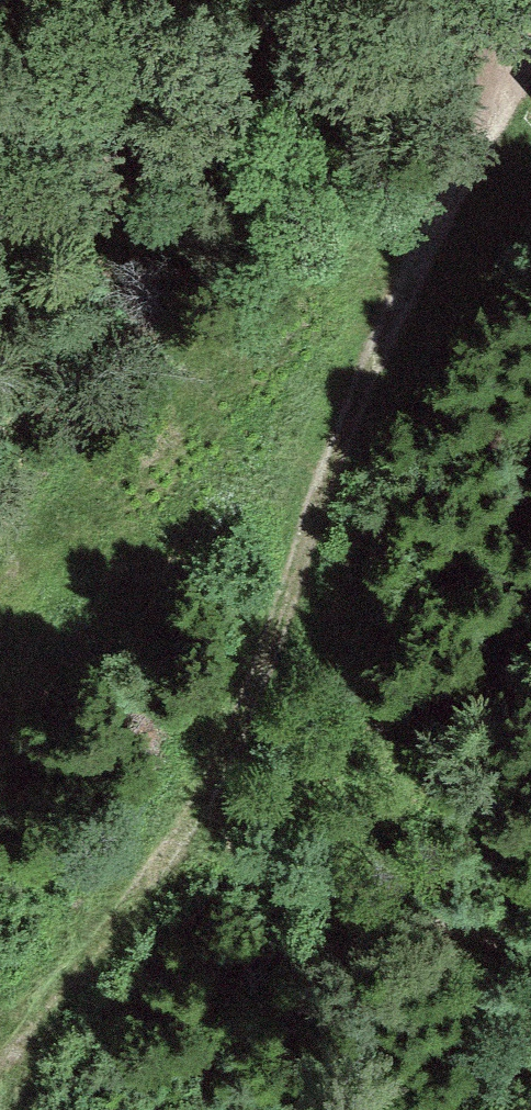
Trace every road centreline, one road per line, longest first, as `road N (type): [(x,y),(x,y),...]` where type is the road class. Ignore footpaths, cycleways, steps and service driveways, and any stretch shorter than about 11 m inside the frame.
road 1 (track): [(524,15),(207,805),(46,1006),(33,1109)]
road 2 (track): [(0,184),(530,10)]
road 3 (track): [(181,843),(410,904)]

